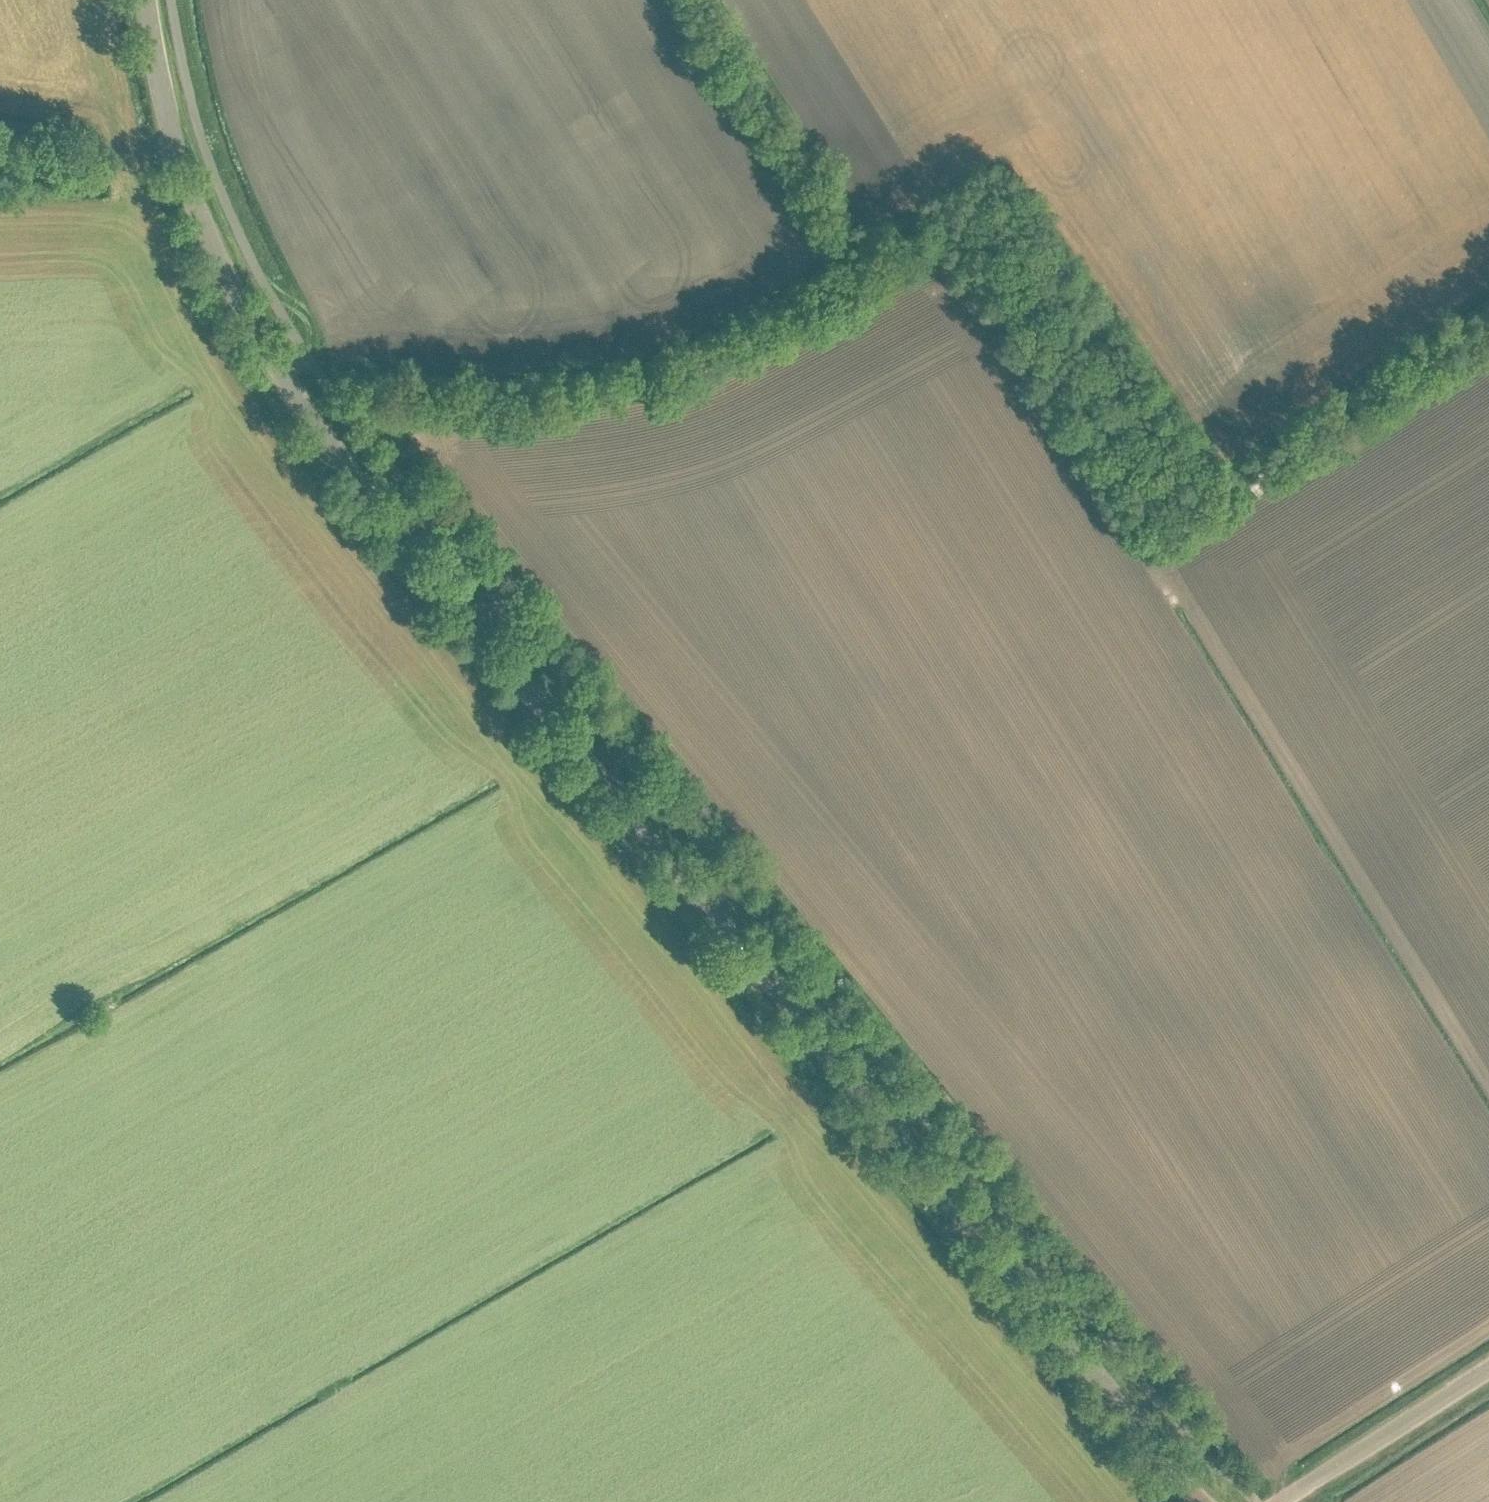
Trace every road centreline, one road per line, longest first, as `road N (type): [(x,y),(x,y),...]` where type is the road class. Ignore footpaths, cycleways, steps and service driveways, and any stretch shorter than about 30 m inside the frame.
road 1 (tertiary): [(1200,1501),(882,1102),(336,449),(237,304),(169,122),(148,0)]
road 2 (unclassified): [(1279,1501),(1488,1369)]

